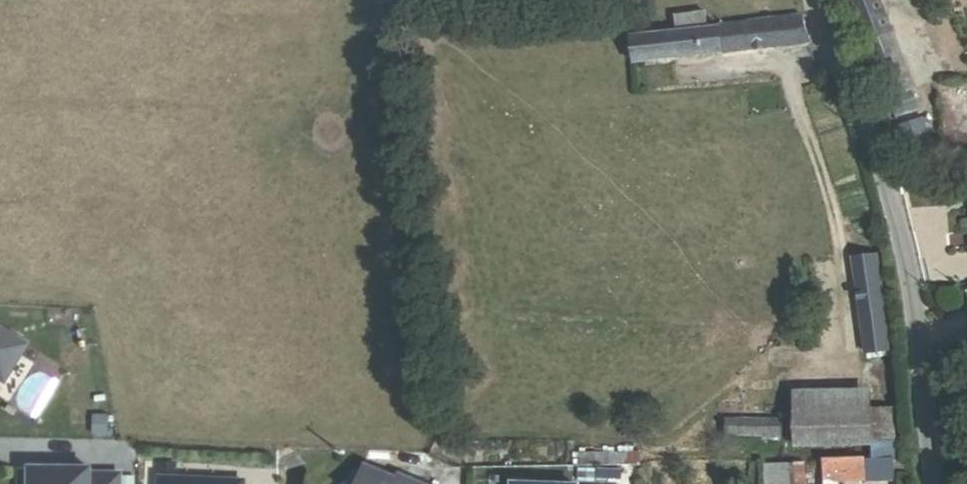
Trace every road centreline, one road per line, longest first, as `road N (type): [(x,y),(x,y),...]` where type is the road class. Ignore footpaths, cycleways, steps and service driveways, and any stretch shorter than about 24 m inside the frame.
road 1 (residential): [(815,0),(906,272),(930,483)]

